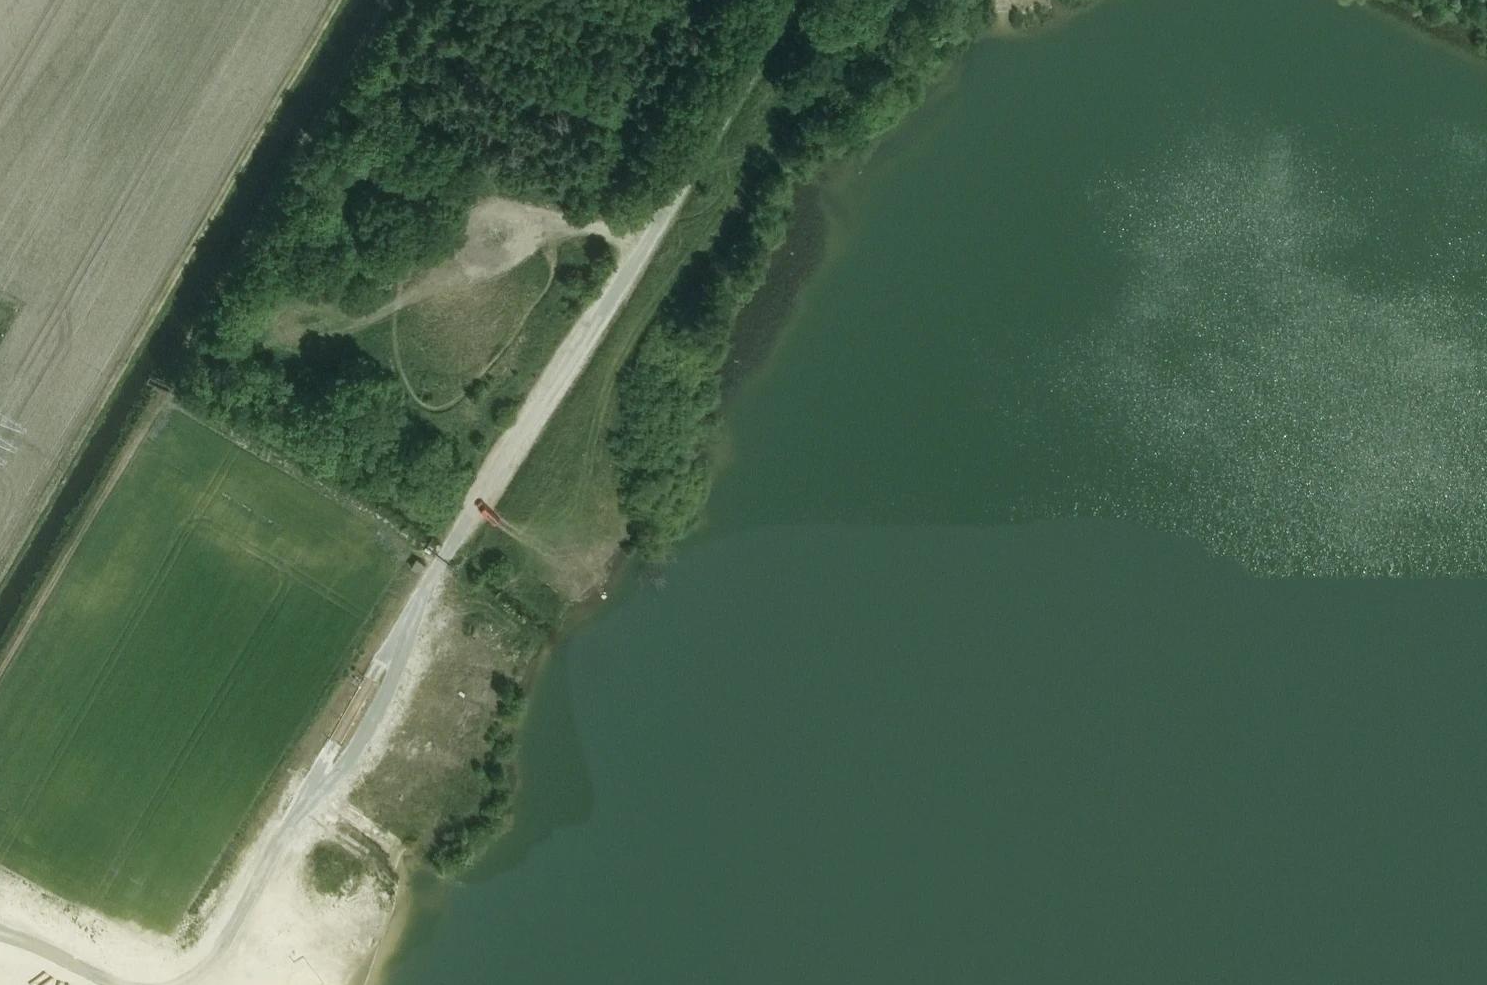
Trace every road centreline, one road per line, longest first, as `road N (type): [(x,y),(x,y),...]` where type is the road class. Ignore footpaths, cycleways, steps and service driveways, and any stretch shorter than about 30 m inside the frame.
road 1 (unclassified): [(455,536),(786,0)]

